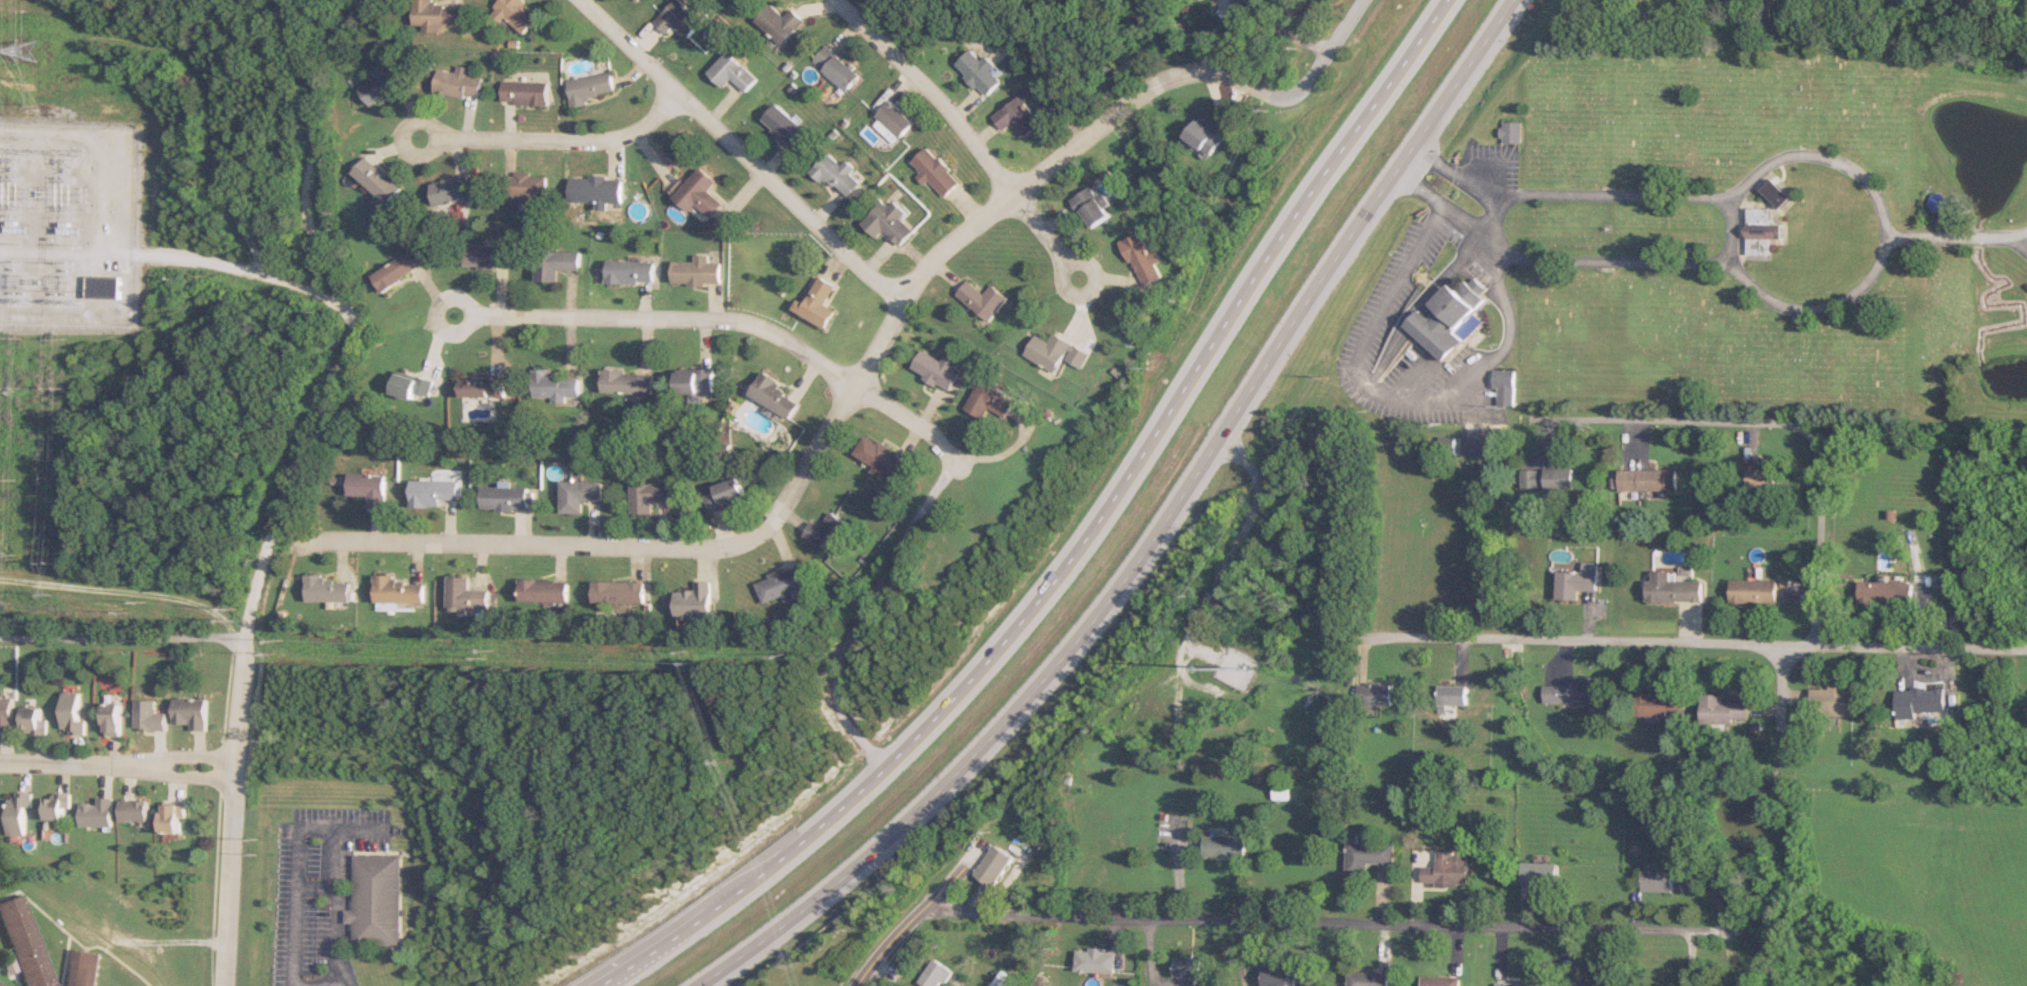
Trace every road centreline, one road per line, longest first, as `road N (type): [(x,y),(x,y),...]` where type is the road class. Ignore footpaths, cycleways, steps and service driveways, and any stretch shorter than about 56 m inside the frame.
road 1 (trunk): [(1443,0),(1108,499),(976,662),(874,766),(765,860),(588,985)]
road 2 (trunk): [(688,985),(892,824),(1054,657),(1150,535),(1509,0)]
road 3 (residential): [(1747,932),(1178,921),(928,905)]
road 4 (residential): [(898,295),(771,520),(730,546),(297,540)]
road 5 (residential): [(219,985),(243,627),(352,336),(344,306)]
road 6 (residential): [(2026,650),(1358,633)]
road 7 (residential): [(454,313),(705,317),(763,327),(921,428),(953,462)]
road 8 (residential): [(1324,47),(1283,95),(1215,71),(1170,76),(1135,95),(926,262),(898,295)]
road 9 (residential): [(1816,645),(1821,467),(1805,431),(1778,422),(1519,419)]
road 10 (residential): [(898,295),(576,0)]
road 11 (residential): [(839,0),(947,102),(1076,279)]
road 12 (residential): [(874,766),(829,715),(826,656),(953,462)]
road 13 (residential): [(290,0),(320,88),(306,188),(315,239),(344,306)]
road 14 (residential): [(674,94),(641,128),(598,142),(417,138)]
road 15 (residential): [(1176,658),(1256,496),(1246,464),(1218,436)]
road 16 (residential): [(233,764),(0,763)]
road 17 (residential): [(851,985),(970,857)]

